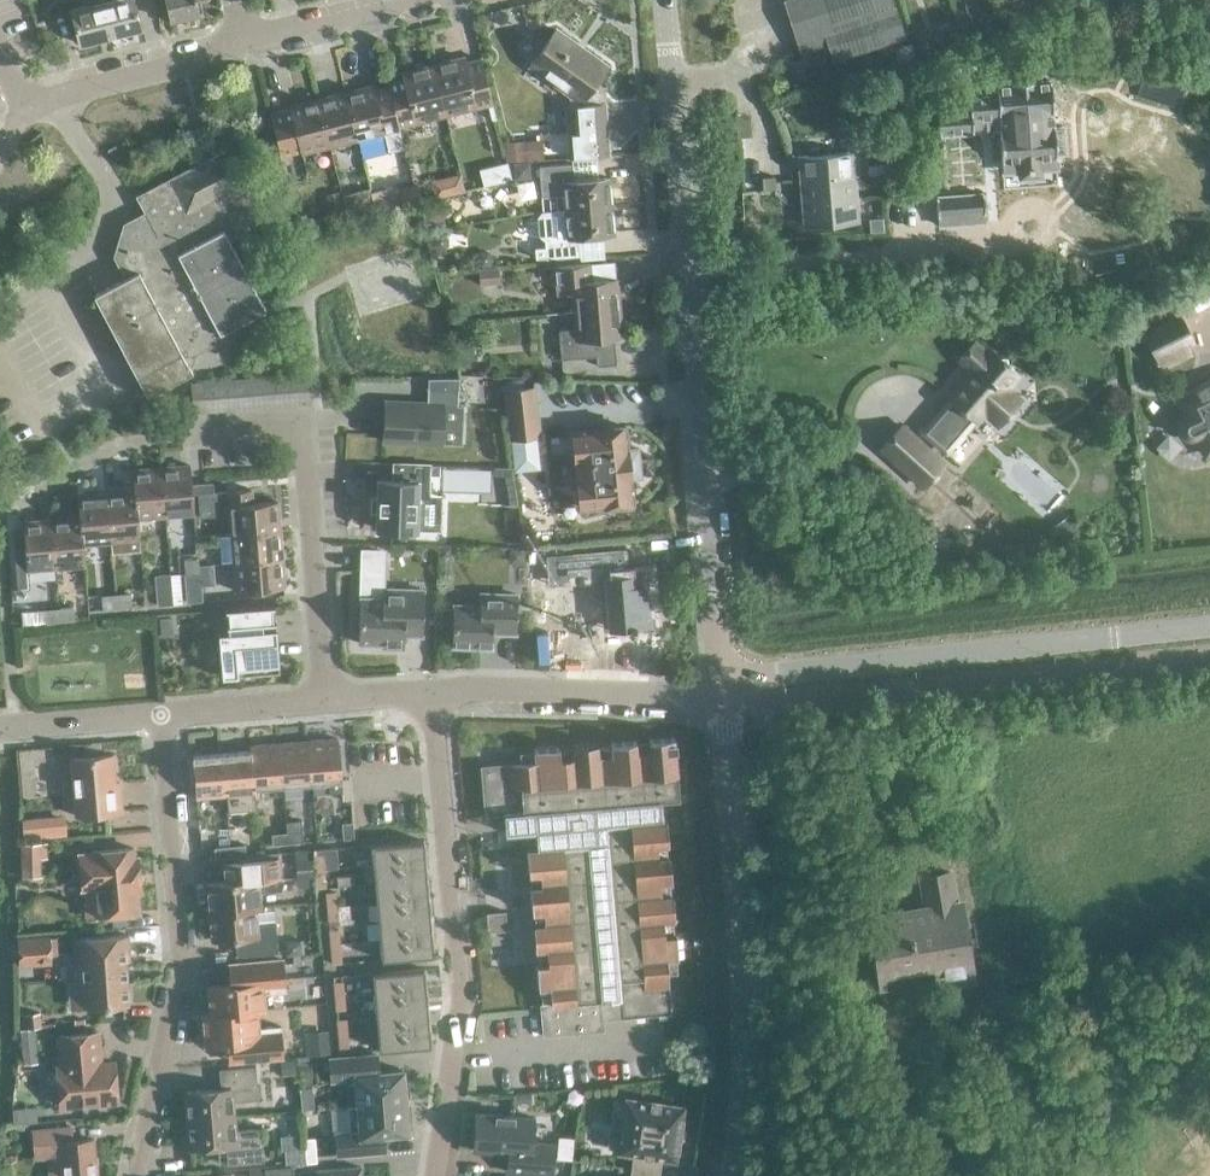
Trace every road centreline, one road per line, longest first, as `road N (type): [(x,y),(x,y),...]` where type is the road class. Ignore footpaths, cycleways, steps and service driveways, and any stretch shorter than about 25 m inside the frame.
road 1 (residential): [(721,695),(664,0)]
road 2 (residential): [(323,699),(298,444),(279,431),(118,443),(21,501)]
road 3 (residential): [(721,695),(778,676),(1209,627)]
road 4 (residential): [(428,691),(460,996),(435,1175)]
road 5 (unclassified): [(733,1175),(745,993),(721,695)]
road 6 (residential): [(135,1175),(182,962),(161,713)]
road 7 (residential): [(721,695),(428,691)]
road 8 (residential): [(244,45),(23,104)]
road 9 (residential): [(419,0),(244,45)]
road 10 (residential): [(161,713),(323,699)]
road 11 (residential): [(0,726),(161,713)]

